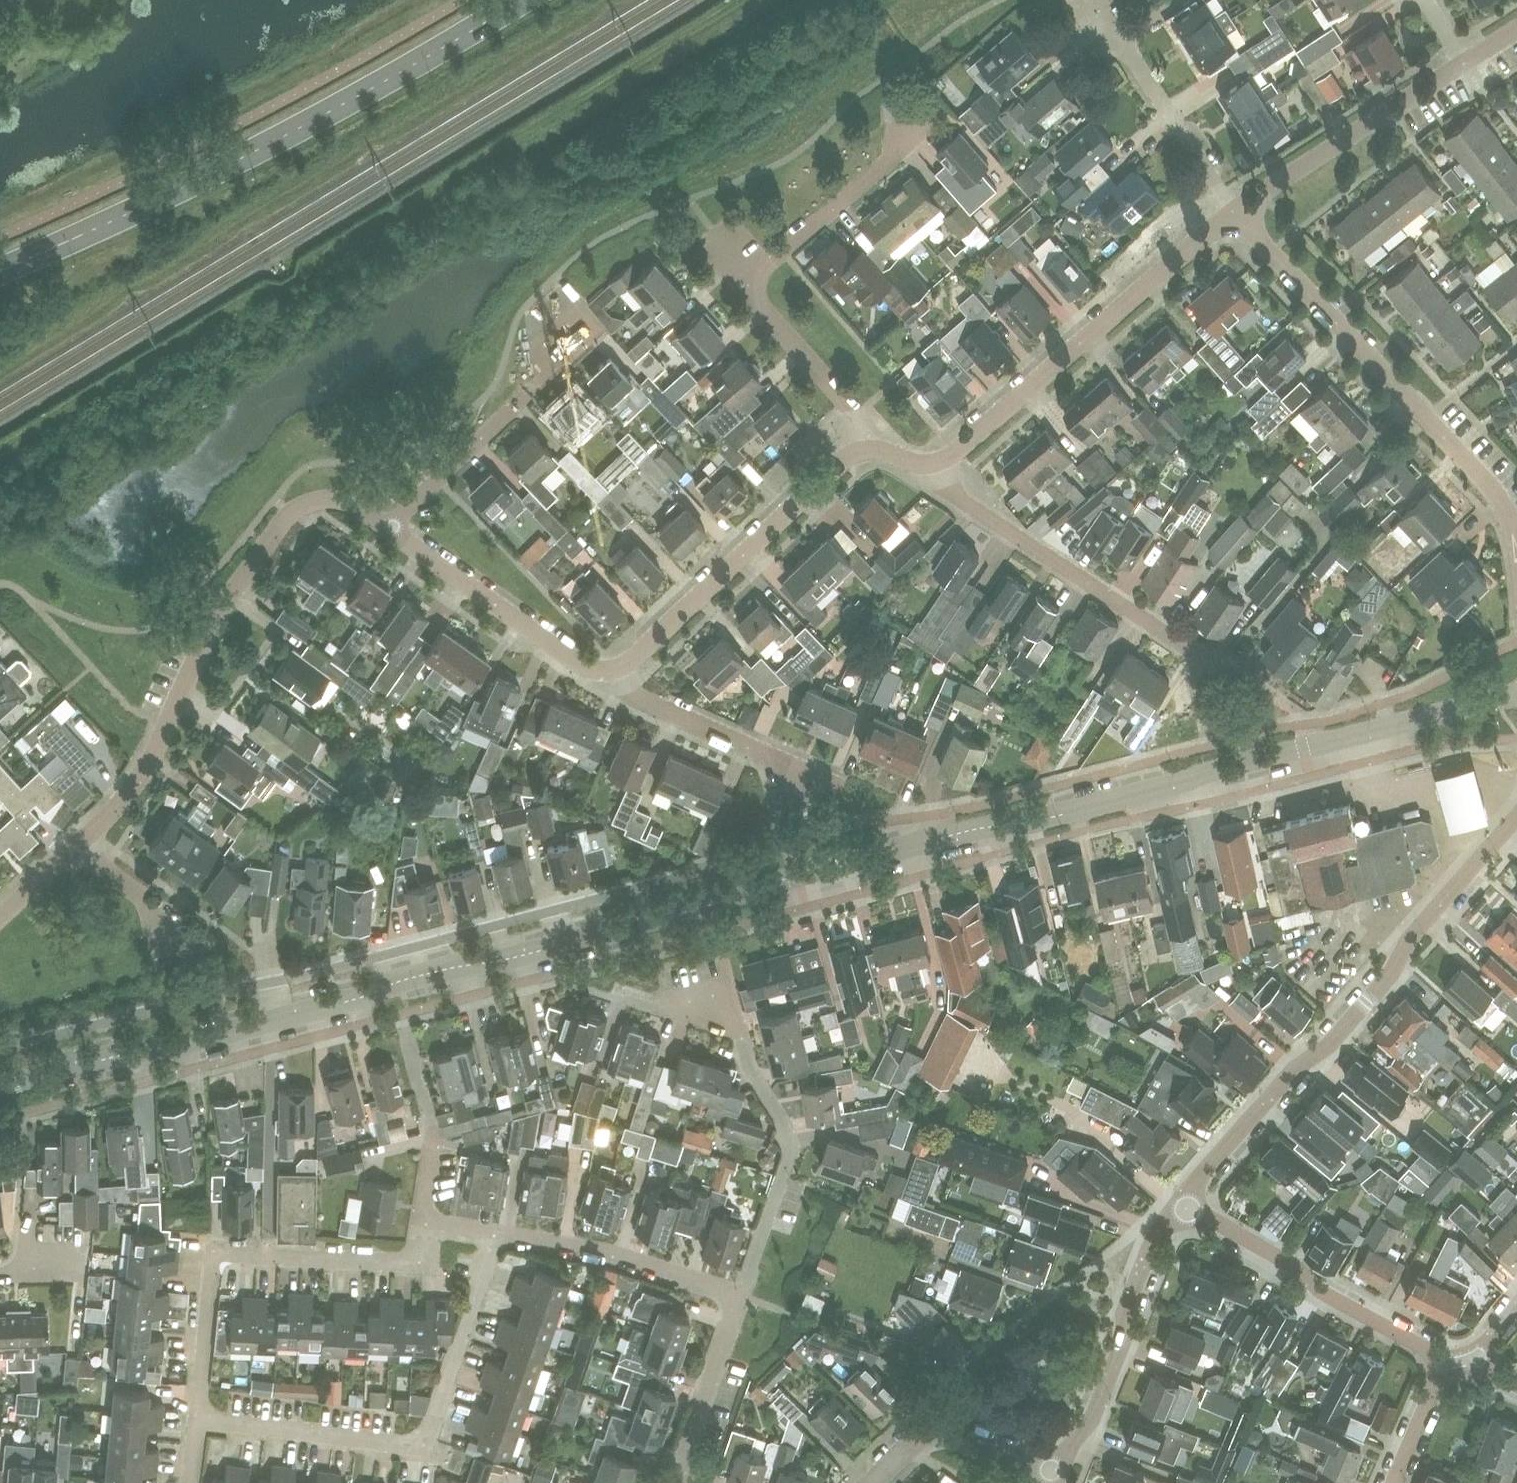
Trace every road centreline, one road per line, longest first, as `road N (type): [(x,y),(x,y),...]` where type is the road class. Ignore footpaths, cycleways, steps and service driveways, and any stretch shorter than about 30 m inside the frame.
road 1 (tertiary): [(0,1087),(1516,690)]
road 2 (primary): [(0,271),(183,188),(520,0)]
road 3 (residential): [(79,846),(148,760),(238,586),(291,511),(342,499),(392,527)]
road 4 (residential): [(1181,1200),(1516,835)]
road 5 (residential): [(197,1416),(421,1446),(497,1233)]
road 6 (residential): [(1513,521),(1489,484),(1233,210)]
road 7 (residential): [(197,1416),(215,1254),(399,1263),(416,1258),(424,1219)]
road 8 (residential): [(932,463),(955,453),(1233,210)]
road 9 (residential): [(1229,670),(948,491),(932,463)]
road 10 (residential): [(741,1293),(799,1131),(748,1057),(726,958)]
road 11 (residential): [(608,670),(633,661),(848,454),(863,448)]
road 12 (residential): [(1450,1363),(1181,1200)]
road 13 (residential): [(1058,1471),(1095,1416),(1124,1341),(1130,1292),(1181,1200)]
road 14 (residential): [(392,527),(601,326)]
road 15 (residential): [(1233,210),(1461,60)]
road 16 (residential): [(608,670),(578,665),(392,527)]
road 17 (residential): [(1233,210),(1093,0)]
road 18 (residential): [(741,1293),(602,1249),(497,1233)]
road 19 (residential): [(751,285),(881,167),(913,123)]
road 20 (residential): [(1058,1471),(936,1429),(921,1434),(872,1482)]
road 21 (residential): [(863,448),(854,409),(751,285)]
road 22 (residential): [(676,1482),(741,1293)]
road 23 (residential): [(424,1219),(431,1133),(408,1031)]
road 24 (residential): [(768,756),(622,688),(608,670)]
road 25 (residential): [(185,960),(170,912),(79,846)]
road 26 (residential): [(1392,1482),(1450,1363)]

